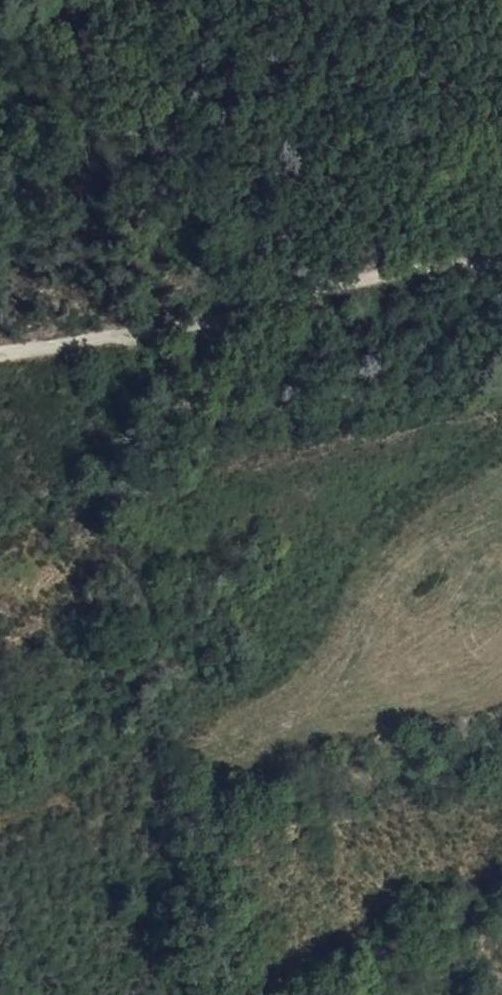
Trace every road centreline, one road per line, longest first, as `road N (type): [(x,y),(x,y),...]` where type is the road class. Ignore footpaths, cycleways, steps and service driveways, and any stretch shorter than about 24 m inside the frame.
road 1 (track): [(0,352),(501,253)]

